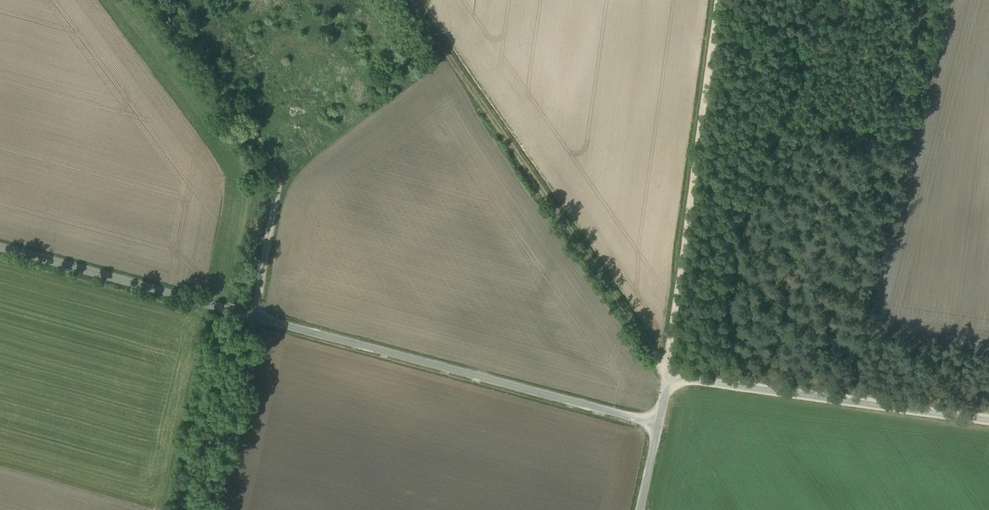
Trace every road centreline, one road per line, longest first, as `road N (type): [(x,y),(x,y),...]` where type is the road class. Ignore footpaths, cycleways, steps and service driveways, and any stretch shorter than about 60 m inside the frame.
road 1 (unclassified): [(255,315),(657,424)]
road 2 (track): [(801,0),(785,126),(734,249),(719,384)]
road 3 (track): [(716,0),(670,379)]
road 4 (unclassified): [(988,420),(685,379),(670,379),(657,424)]
road 5 (unclassified): [(0,246),(255,315)]
road 6 (track): [(278,181),(265,150),(155,0)]
road 7 (unclassified): [(255,315),(278,181)]

